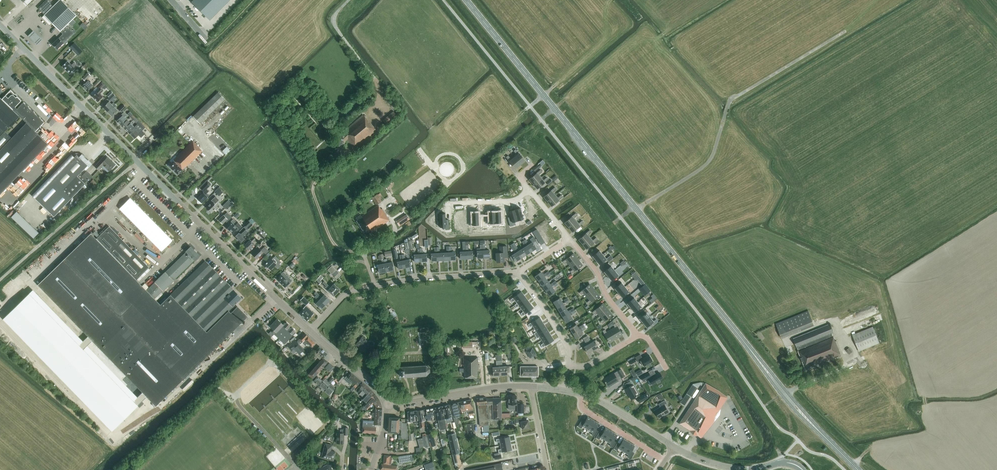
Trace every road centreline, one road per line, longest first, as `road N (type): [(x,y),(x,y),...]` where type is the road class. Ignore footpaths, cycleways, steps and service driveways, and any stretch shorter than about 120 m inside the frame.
road 1 (primary): [(752,351),(466,0)]
road 2 (tertiary): [(311,332),(138,161)]
road 3 (tertiary): [(138,161),(0,25)]
road 4 (unclassified): [(0,280),(138,161)]
road 5 (tertiary): [(386,405),(532,387)]
road 6 (track): [(365,251),(338,247),(314,195),(318,180),(355,151)]
road 7 (residential): [(375,286),(519,272)]

